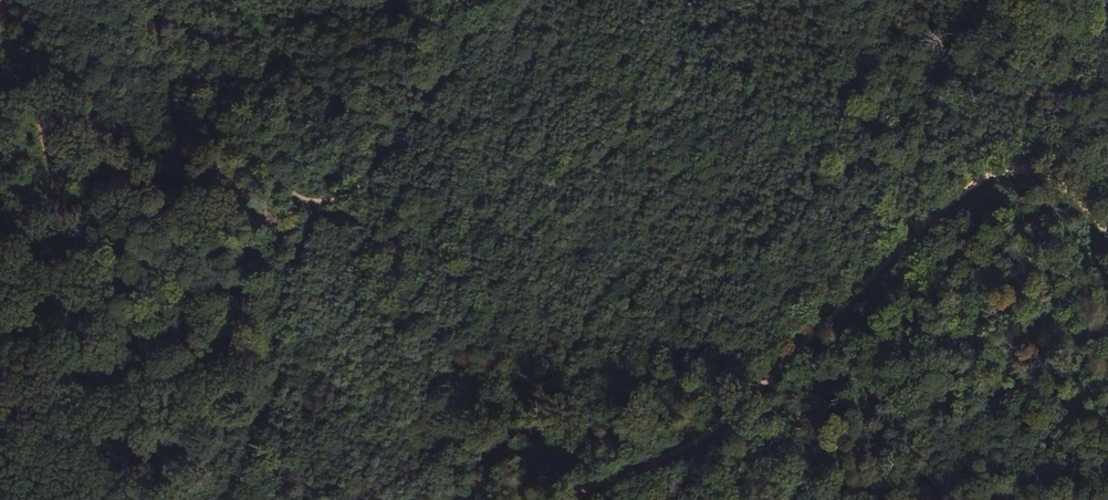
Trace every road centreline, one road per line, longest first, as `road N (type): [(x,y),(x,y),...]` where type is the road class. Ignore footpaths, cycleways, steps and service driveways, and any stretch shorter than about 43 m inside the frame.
road 1 (track): [(460,63),(377,171),(350,195),(322,202),(297,197),(263,161),(244,157),(199,185),(153,185),(77,116),(59,112),(46,121)]
road 2 (track): [(921,230),(752,401),(652,472),(563,499)]
road 3 (track): [(46,121),(121,499)]
road 4 (track): [(921,230),(836,190),(684,0)]
road 5 (track): [(1107,234),(1063,186),(1036,172),(1001,172),(971,186),(921,230)]
road 6 (track): [(46,121),(6,33),(4,0)]

